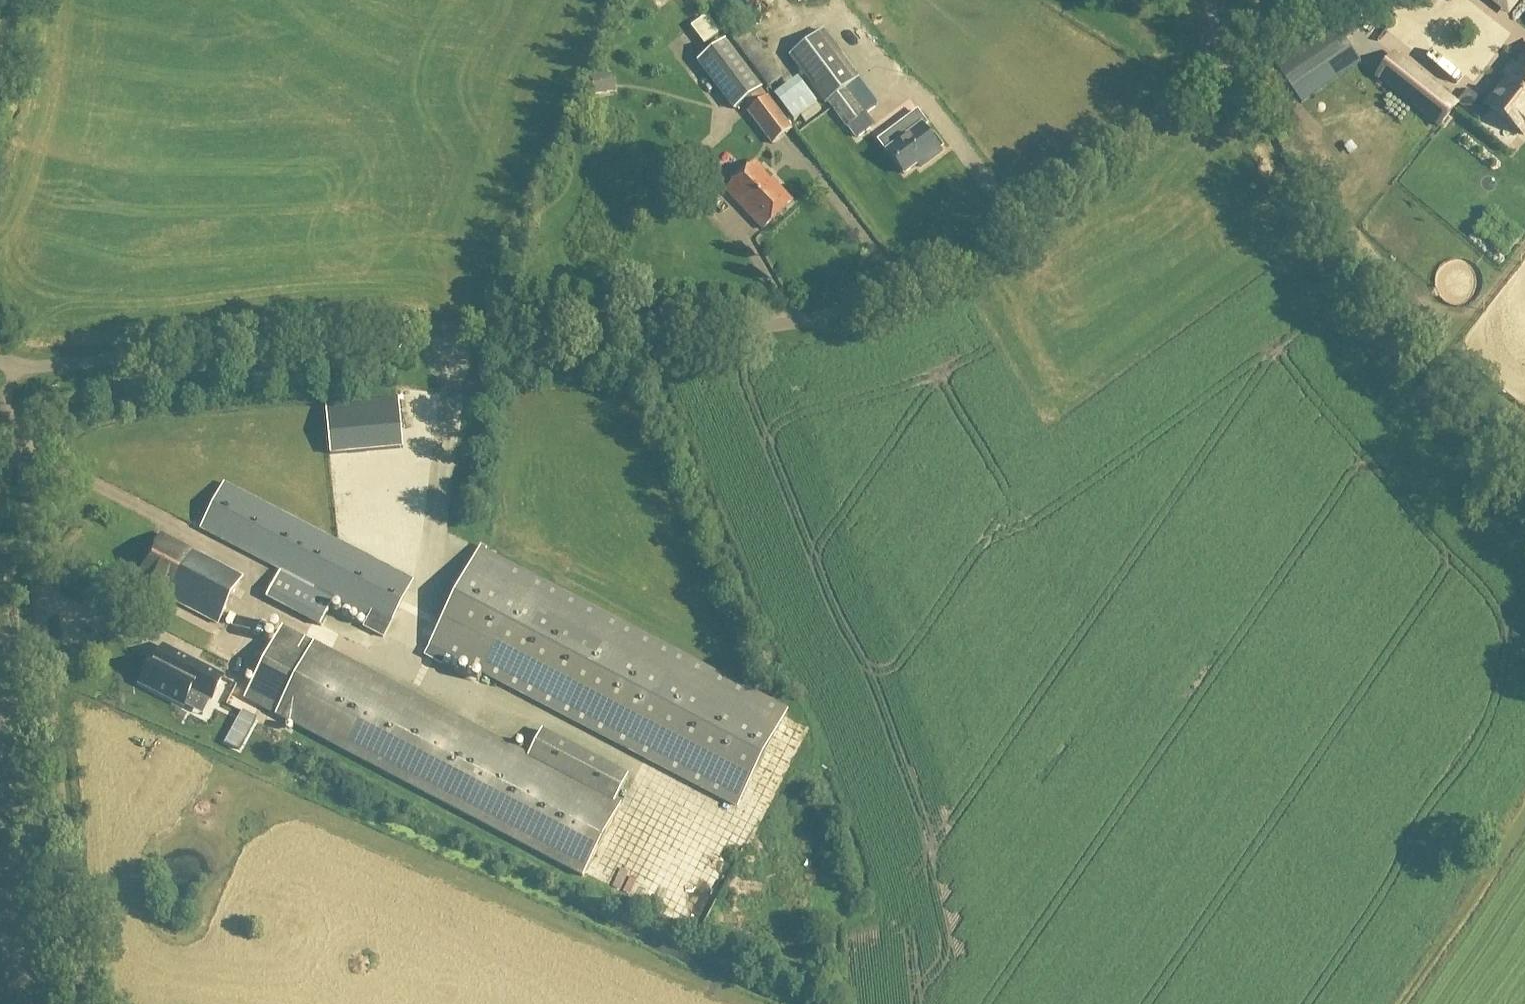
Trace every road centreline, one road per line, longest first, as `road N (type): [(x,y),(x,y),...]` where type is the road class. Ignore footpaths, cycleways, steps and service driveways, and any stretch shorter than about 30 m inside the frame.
road 1 (unclassified): [(0,373),(274,339),(454,328),(757,329),(818,319),(959,262),(1316,0)]
road 2 (unclassified): [(80,1003),(30,528),(0,392)]
road 3 (track): [(1204,0),(1244,133),(1277,206),(1366,330),(1524,515)]
road 4 (track): [(1524,819),(1403,1003)]

